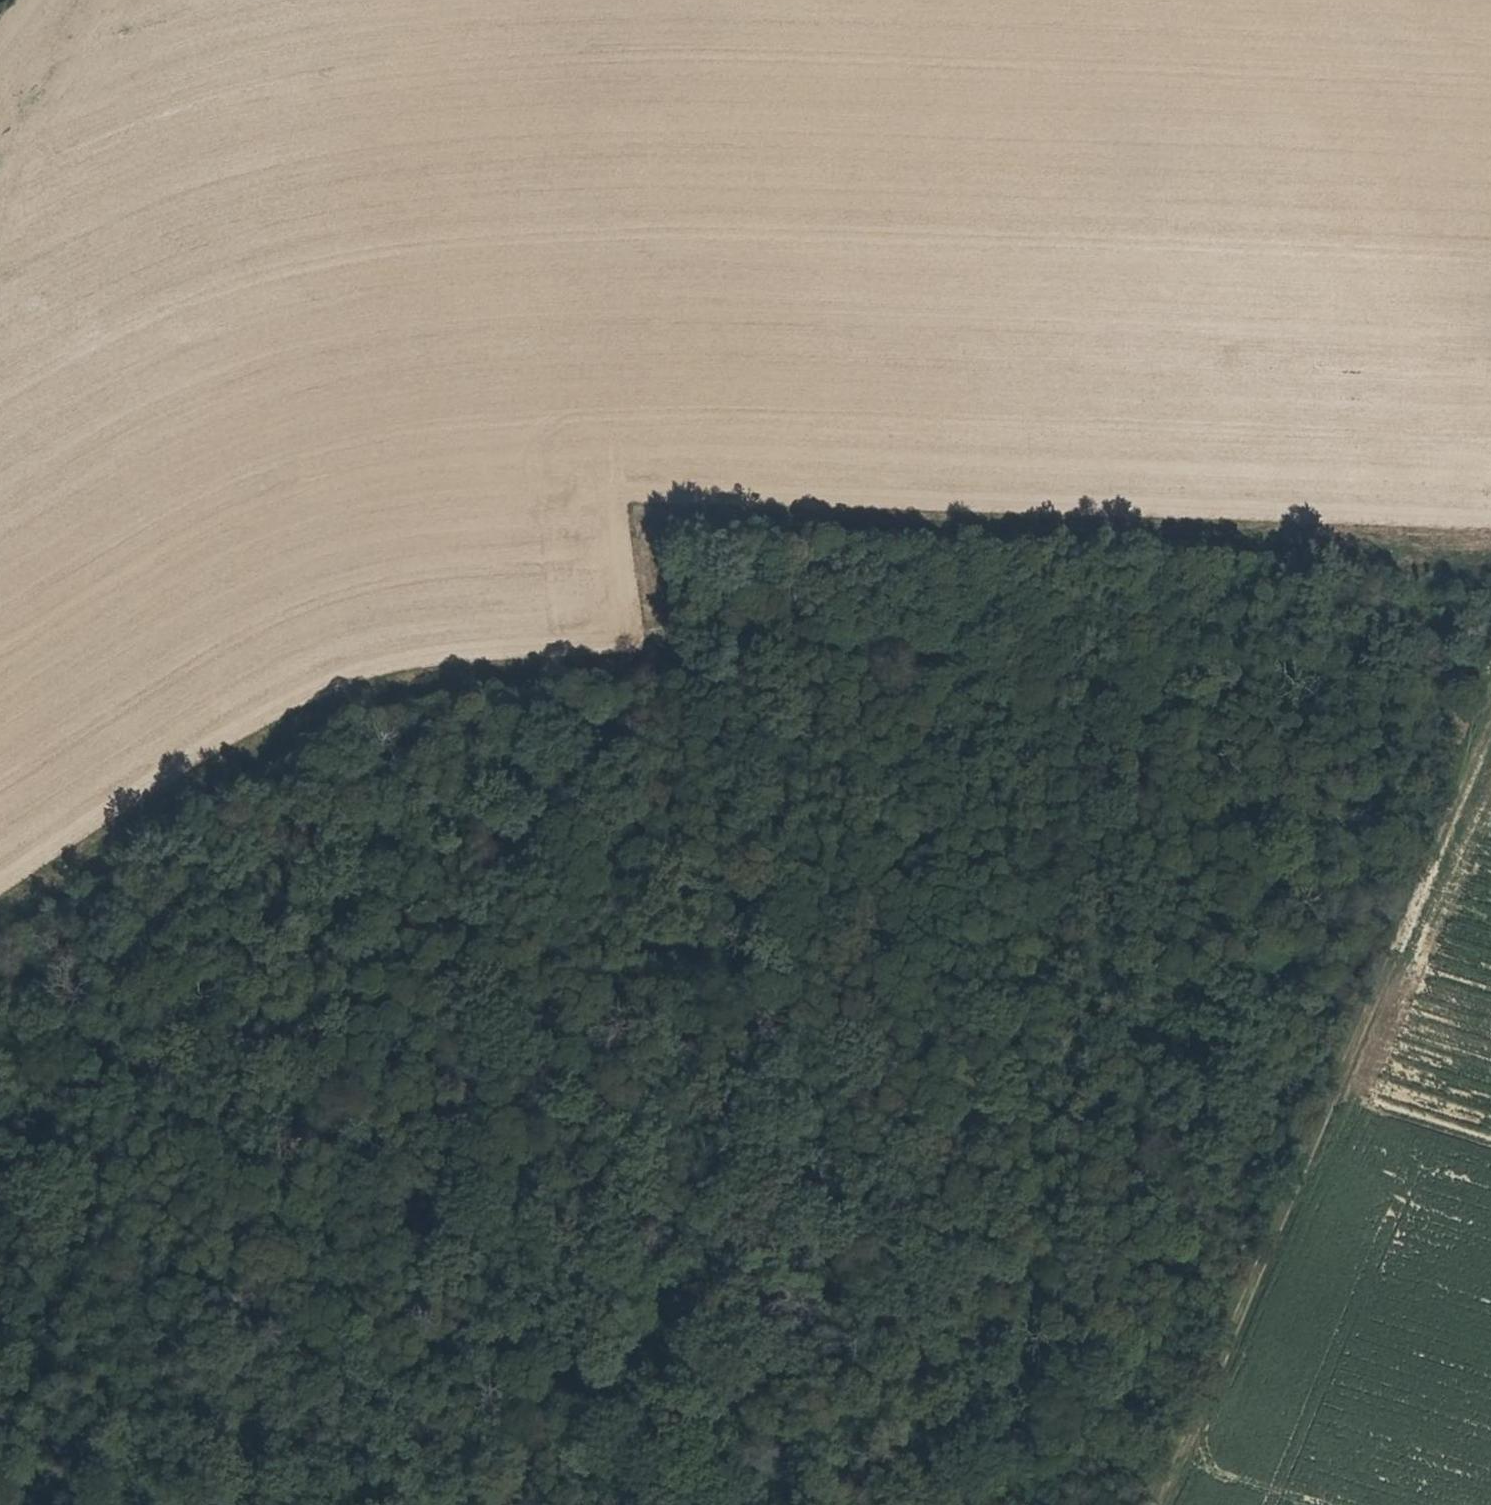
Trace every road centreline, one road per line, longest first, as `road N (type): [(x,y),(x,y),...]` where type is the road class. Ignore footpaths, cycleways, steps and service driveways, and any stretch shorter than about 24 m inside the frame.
road 1 (track): [(1490,763),(1156,1504)]

